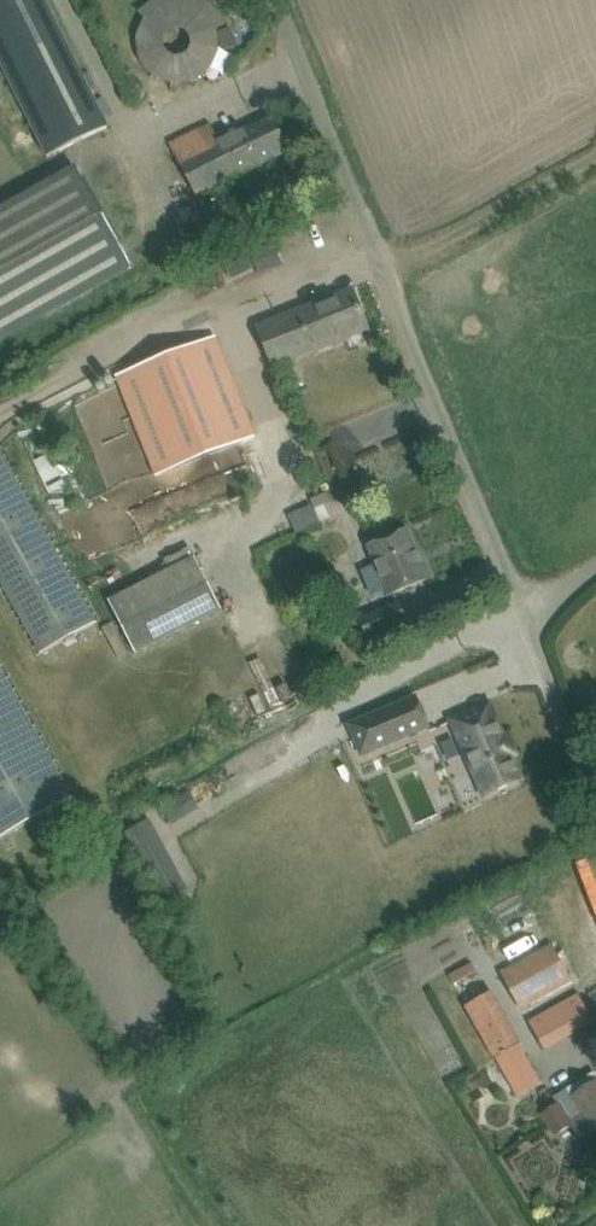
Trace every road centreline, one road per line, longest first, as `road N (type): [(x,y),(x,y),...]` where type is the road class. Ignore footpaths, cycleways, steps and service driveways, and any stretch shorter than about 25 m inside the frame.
road 1 (unclassified): [(595,810),(281,0)]
road 2 (track): [(595,154),(385,274)]

